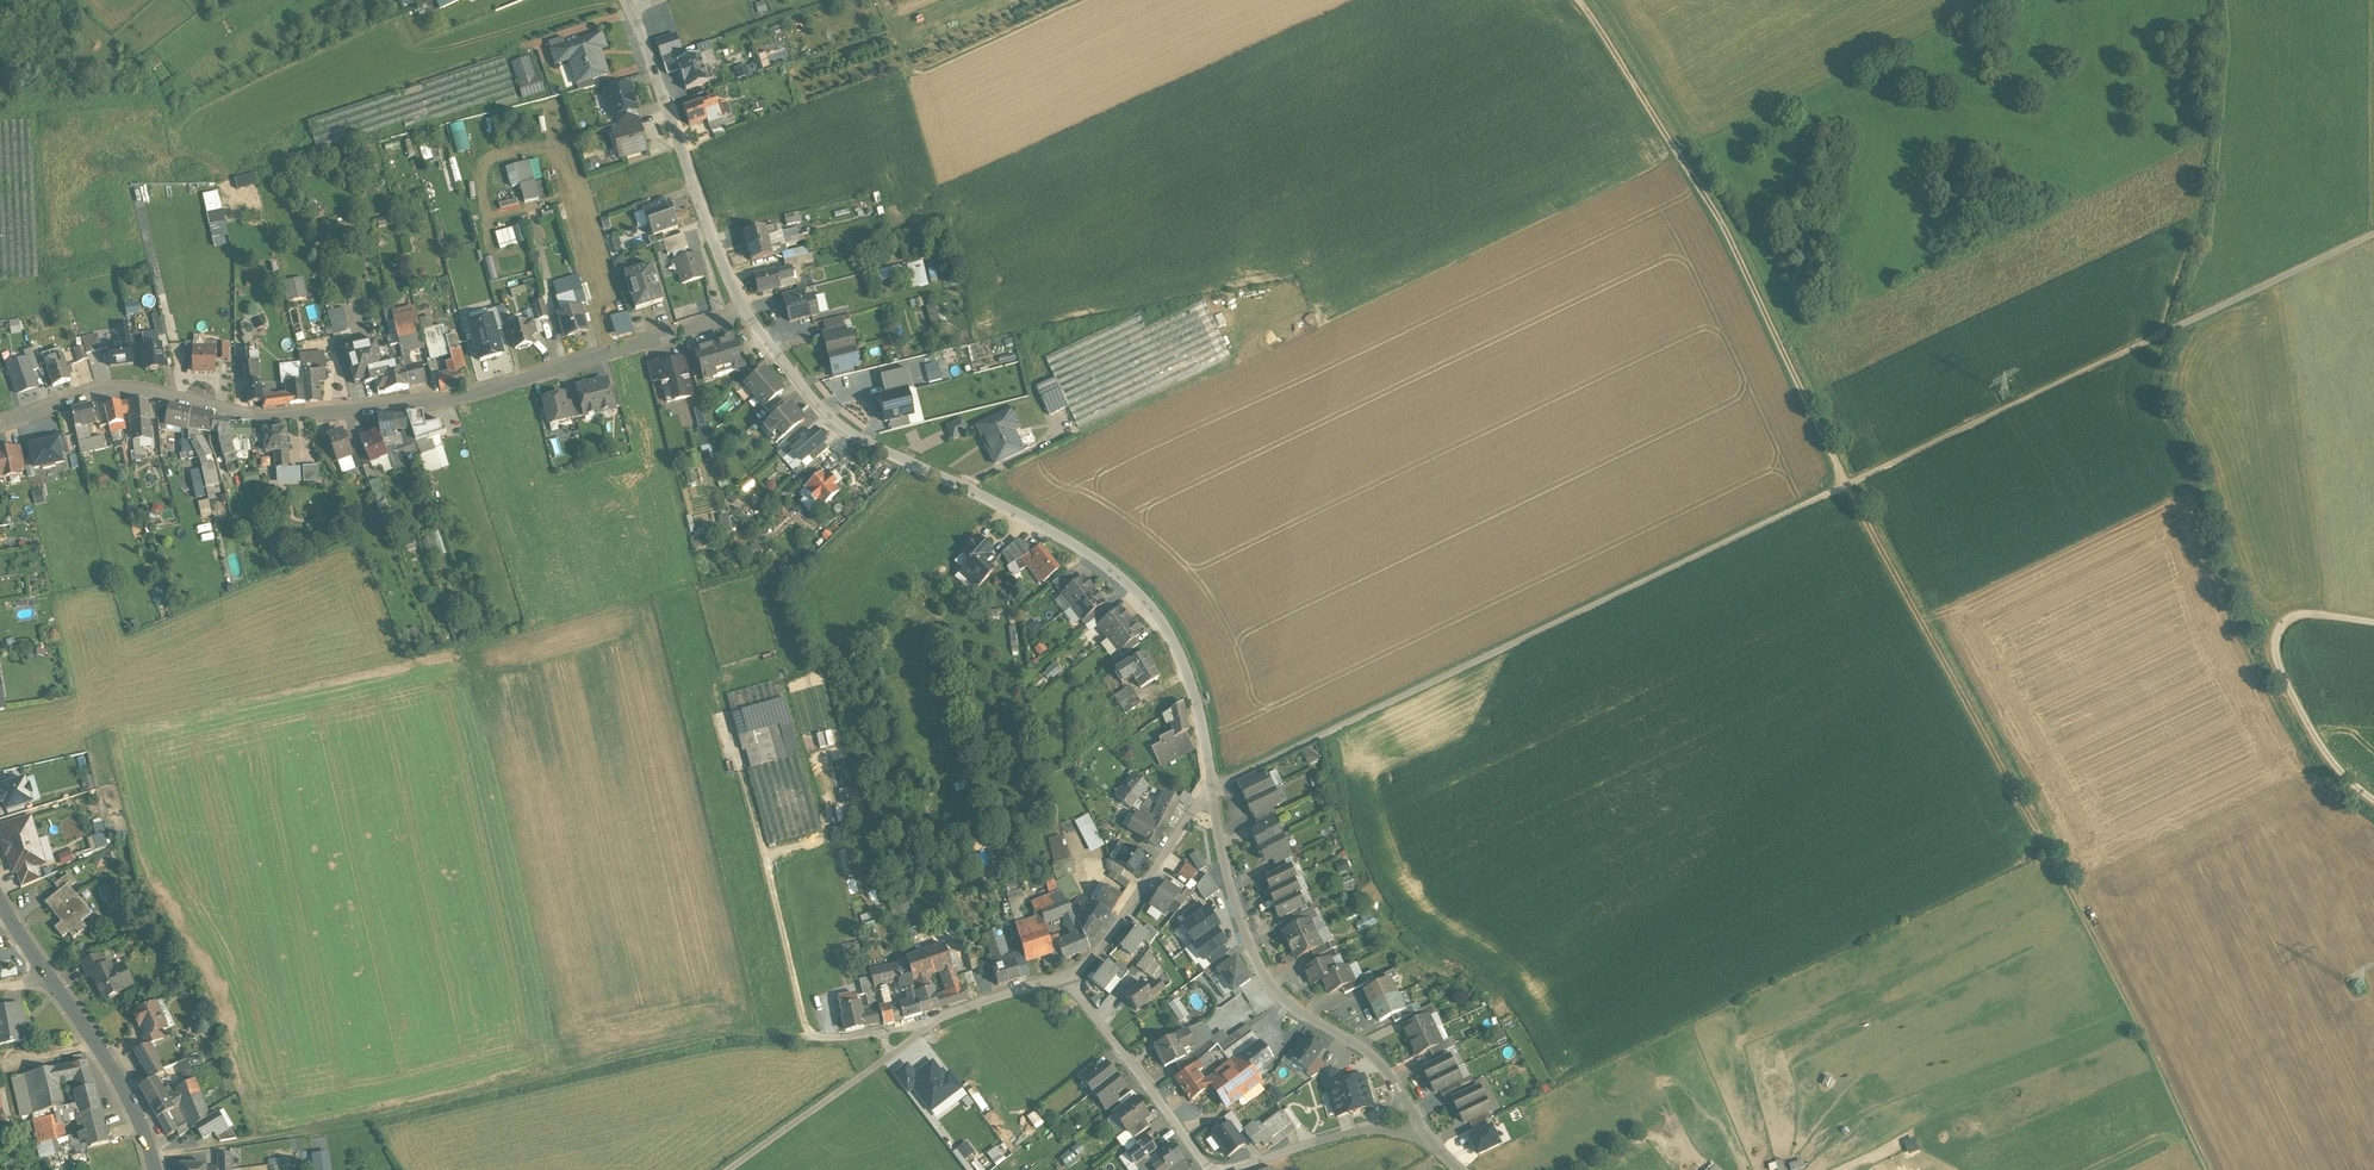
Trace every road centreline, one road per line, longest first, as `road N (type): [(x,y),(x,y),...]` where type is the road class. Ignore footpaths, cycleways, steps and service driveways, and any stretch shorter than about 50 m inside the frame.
road 1 (track): [(2213,1169),(2054,852),(1852,488),(1727,226),(1580,0)]
road 2 (track): [(1217,788),(2373,238)]
road 3 (track): [(737,745),(811,1040),(735,1038),(260,1142)]
road 4 (residential): [(0,424),(102,394),(135,392),(261,417),(451,400),(747,312)]
road 5 (unclassified): [(747,312),(843,430),(1071,537),(1149,593),(1178,631),(1209,718),(1219,800)]
road 6 (unclassified): [(1219,800),(1236,899),(1267,979),(1300,1015),(1374,1055),(1404,1099)]
road 7 (unclassified): [(627,0),(747,312)]
road 8 (tertiary): [(155,1169),(128,1096),(0,898)]
road 9 (track): [(2373,624),(2297,616),(2282,623),(2276,657),(2339,763),(2373,799)]
road 10 (residential): [(1071,978),(910,1028),(811,1040)]
road 11 (track): [(924,1024),(735,1169)]
road 12 (residential): [(1071,978),(1212,1169)]
road 13 (residential): [(1219,800),(1203,806),(1091,964),(1071,978)]
road 14 (residential): [(1240,1169),(1380,1130)]

